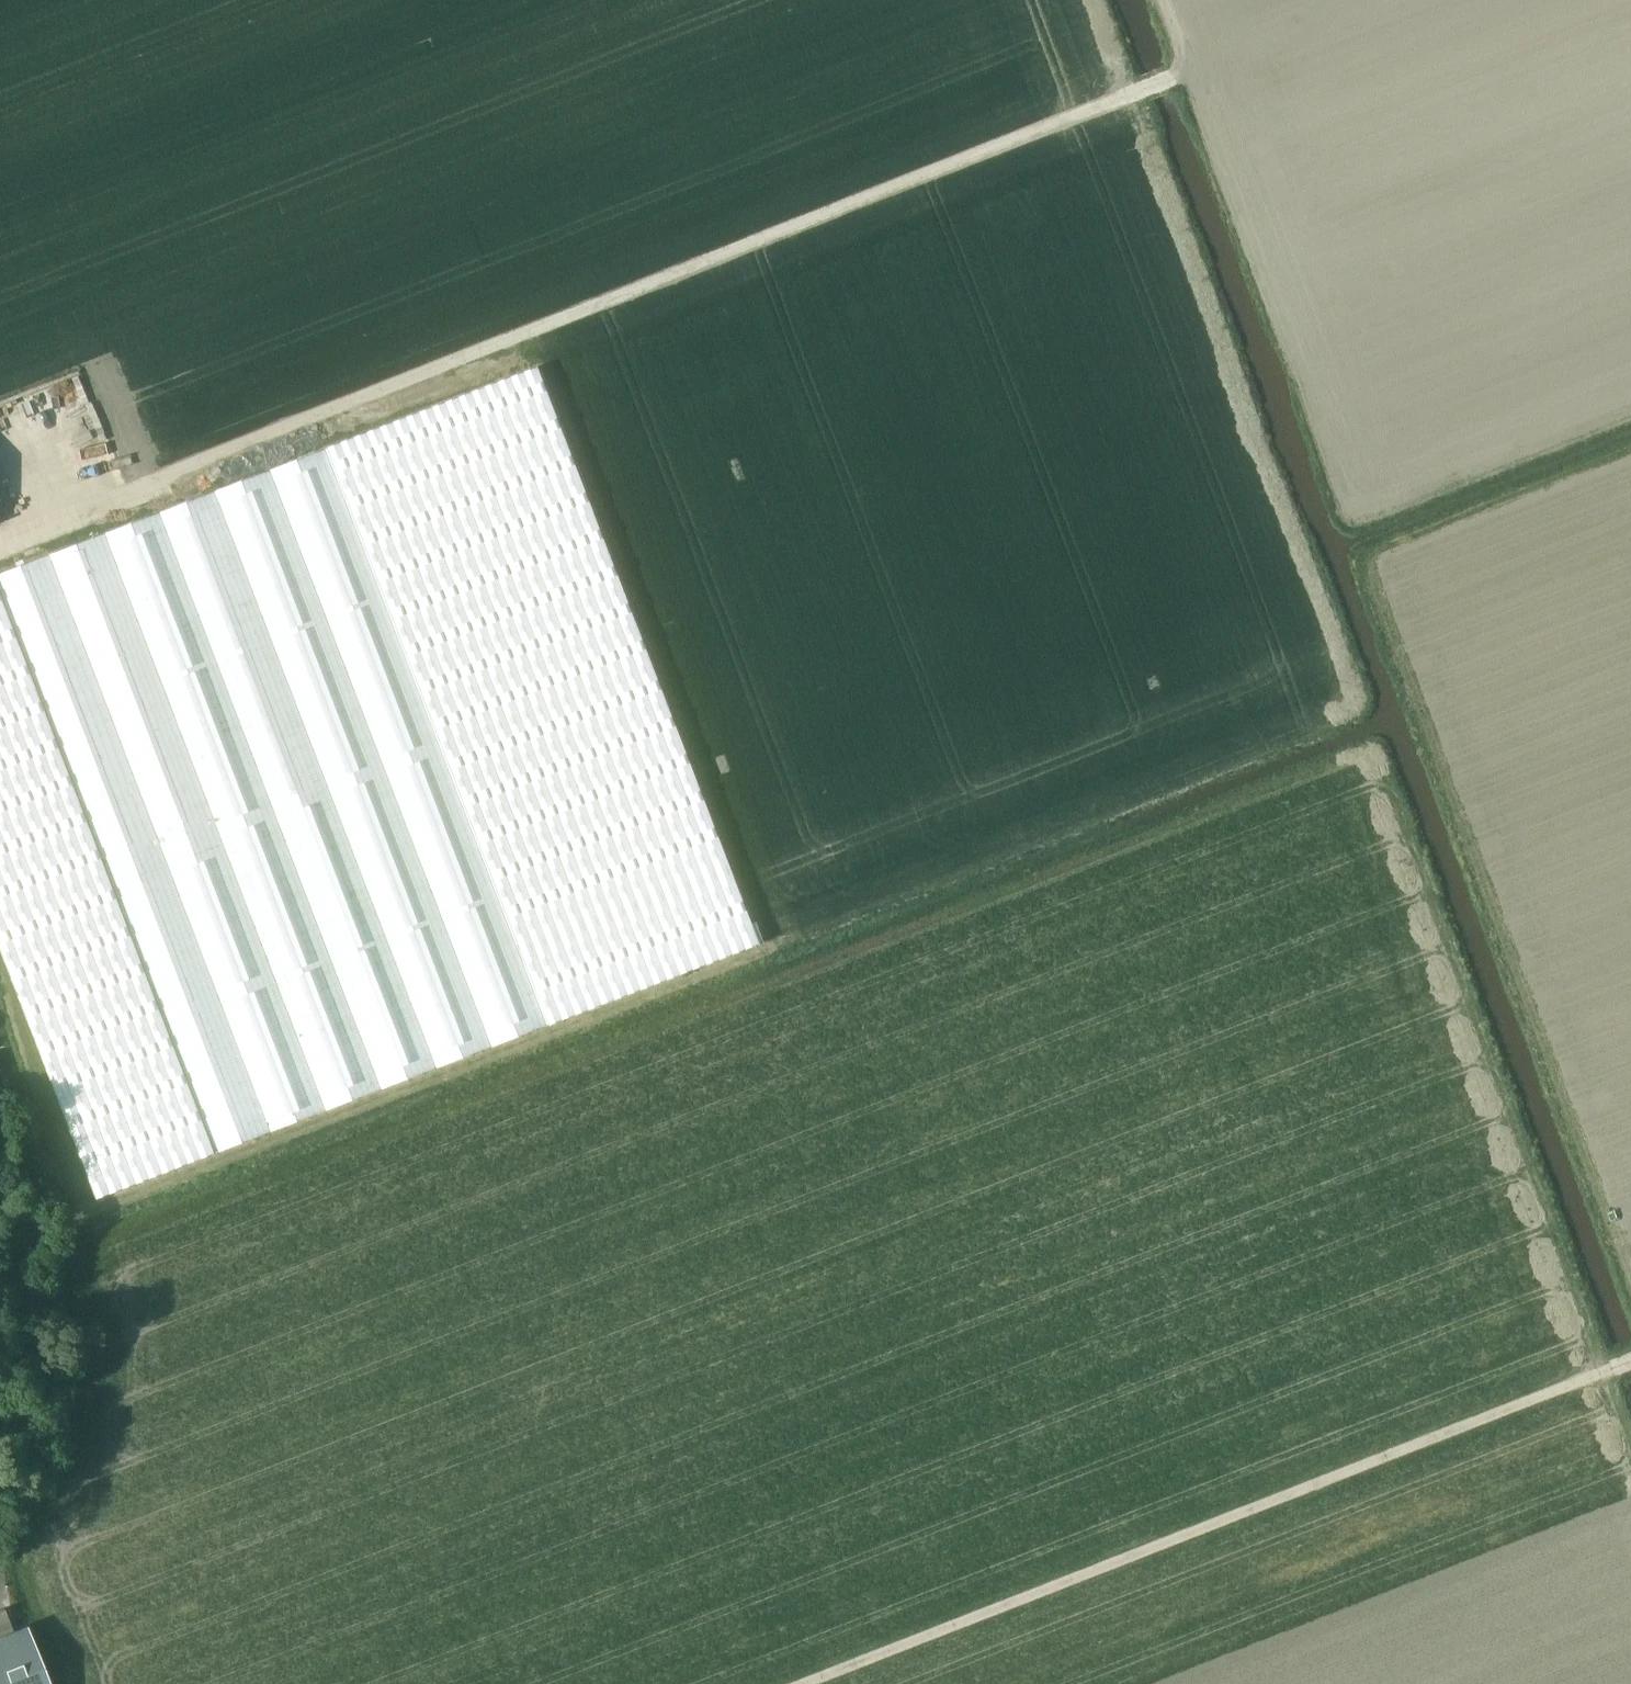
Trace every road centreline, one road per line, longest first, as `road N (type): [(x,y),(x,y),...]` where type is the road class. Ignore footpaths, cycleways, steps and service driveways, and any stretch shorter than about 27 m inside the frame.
road 1 (track): [(125,496),(1185,71)]
road 2 (track): [(803,1683),(1630,1362)]

